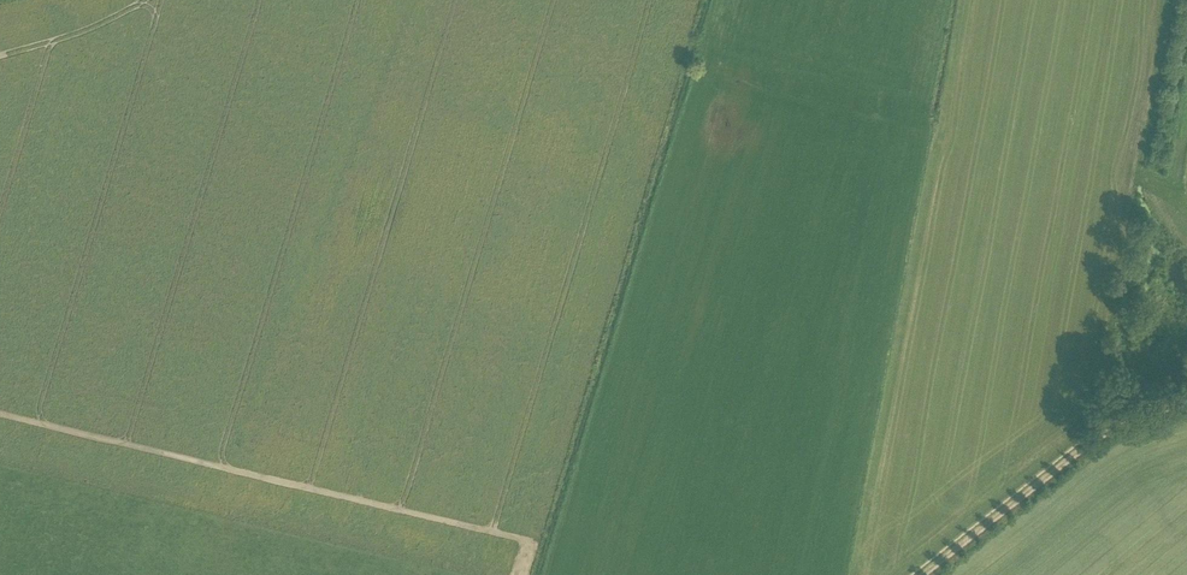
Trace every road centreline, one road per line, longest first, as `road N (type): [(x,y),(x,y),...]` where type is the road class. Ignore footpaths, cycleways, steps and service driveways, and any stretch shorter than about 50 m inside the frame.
road 1 (track): [(923,574),(1095,440),(1186,403)]

